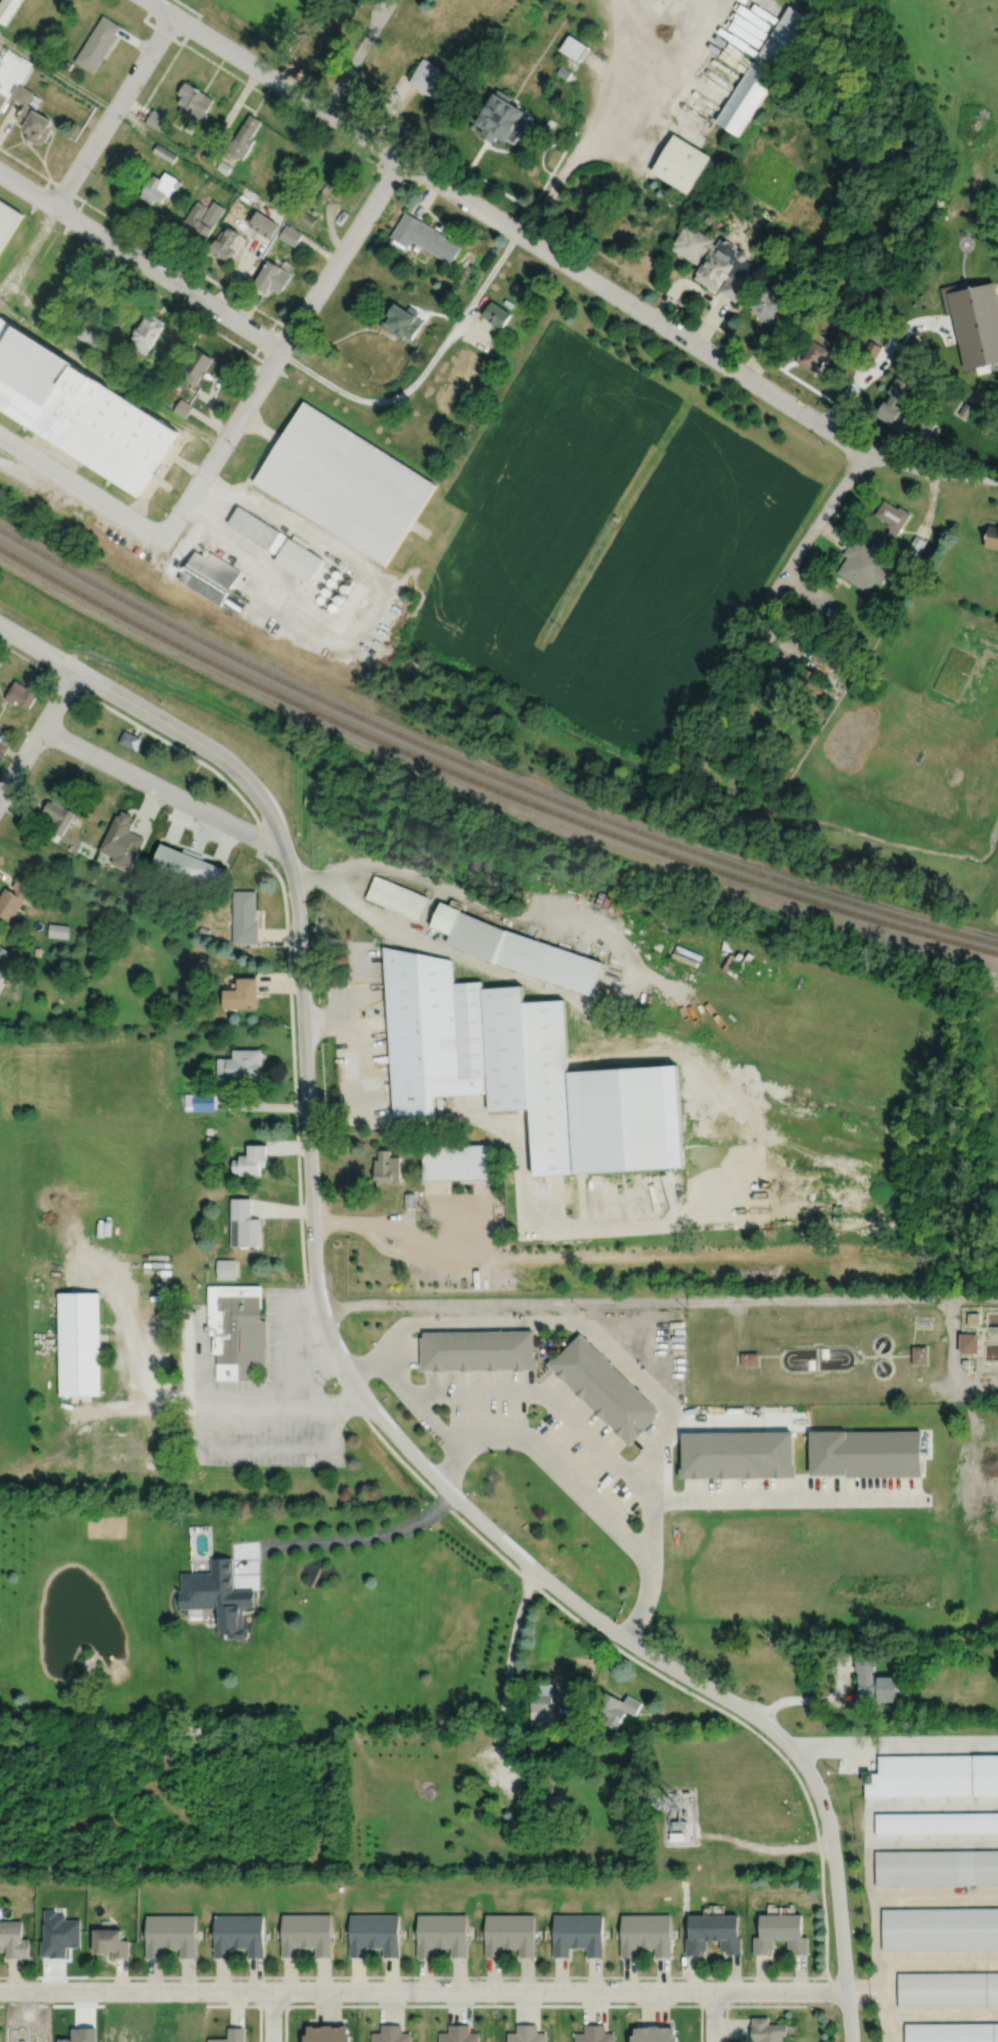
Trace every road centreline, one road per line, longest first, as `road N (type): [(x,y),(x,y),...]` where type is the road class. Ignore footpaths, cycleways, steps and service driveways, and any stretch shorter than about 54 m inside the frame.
road 1 (tertiary): [(280,836),(298,910),(318,1292),(336,1344),(385,1421),(520,1556),(625,1638),(760,1719),(802,1760),(829,1826),(852,2041)]
road 2 (residential): [(399,159),(863,453),(915,470),(997,481)]
road 3 (residential): [(847,1991),(272,1990)]
road 4 (residential): [(158,531),(174,523),(399,159)]
road 5 (tertiary): [(0,625),(227,761),(261,797),(280,836)]
road 6 (residential): [(0,172),(282,351)]
road 7 (residential): [(148,0),(399,159)]
road 8 (residential): [(272,1990),(0,1991)]
road 9 (residential): [(41,729),(259,838),(280,836)]
road 10 (residential): [(54,207),(174,17)]
road 11 (residential): [(761,610),(863,453)]
road 12 (residential): [(0,435),(158,531)]
road 13 (residential): [(0,796),(76,670)]

